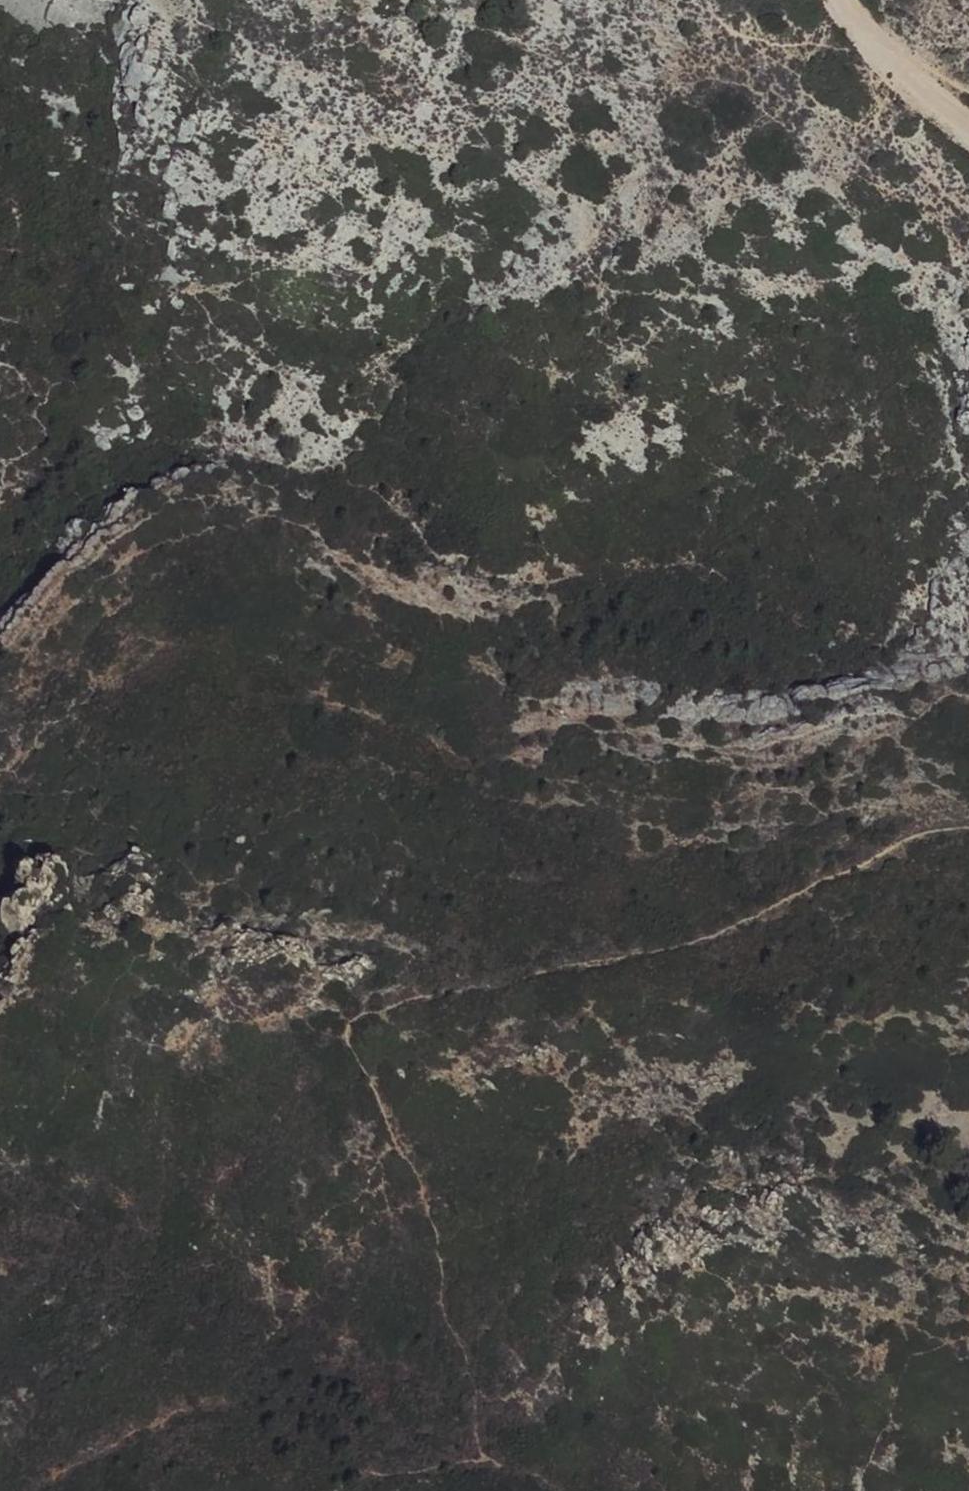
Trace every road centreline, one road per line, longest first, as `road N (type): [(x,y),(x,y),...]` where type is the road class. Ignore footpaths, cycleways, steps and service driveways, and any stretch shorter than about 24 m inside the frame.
road 1 (track): [(968,125),(882,58),(845,0)]

